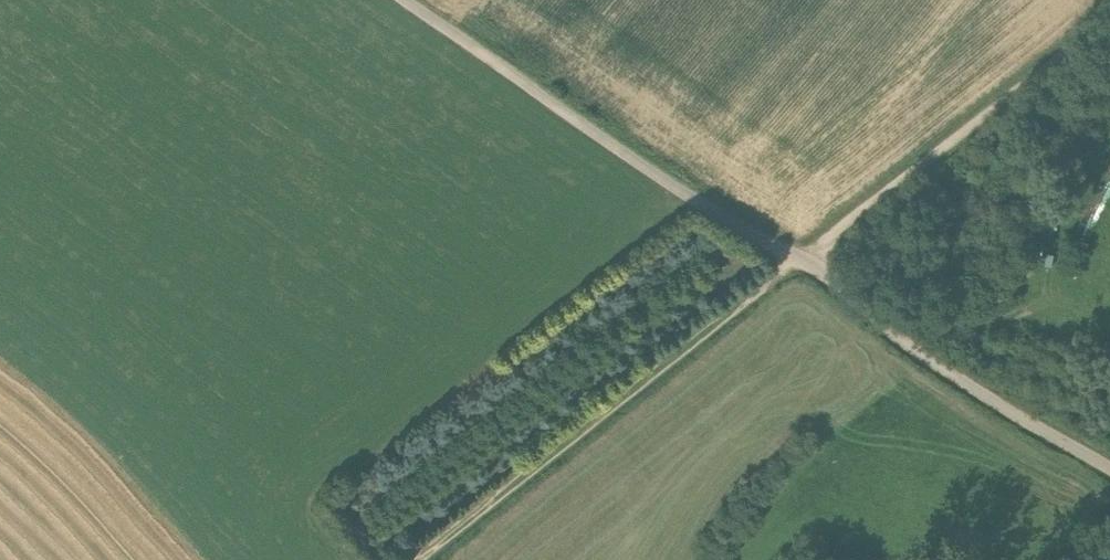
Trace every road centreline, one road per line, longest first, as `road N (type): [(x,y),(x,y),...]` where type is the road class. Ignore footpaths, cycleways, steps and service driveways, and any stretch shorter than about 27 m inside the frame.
road 1 (track): [(404,0),(801,265)]
road 2 (track): [(1109,6),(801,265)]
road 3 (track): [(801,265),(932,361),(1109,469)]

